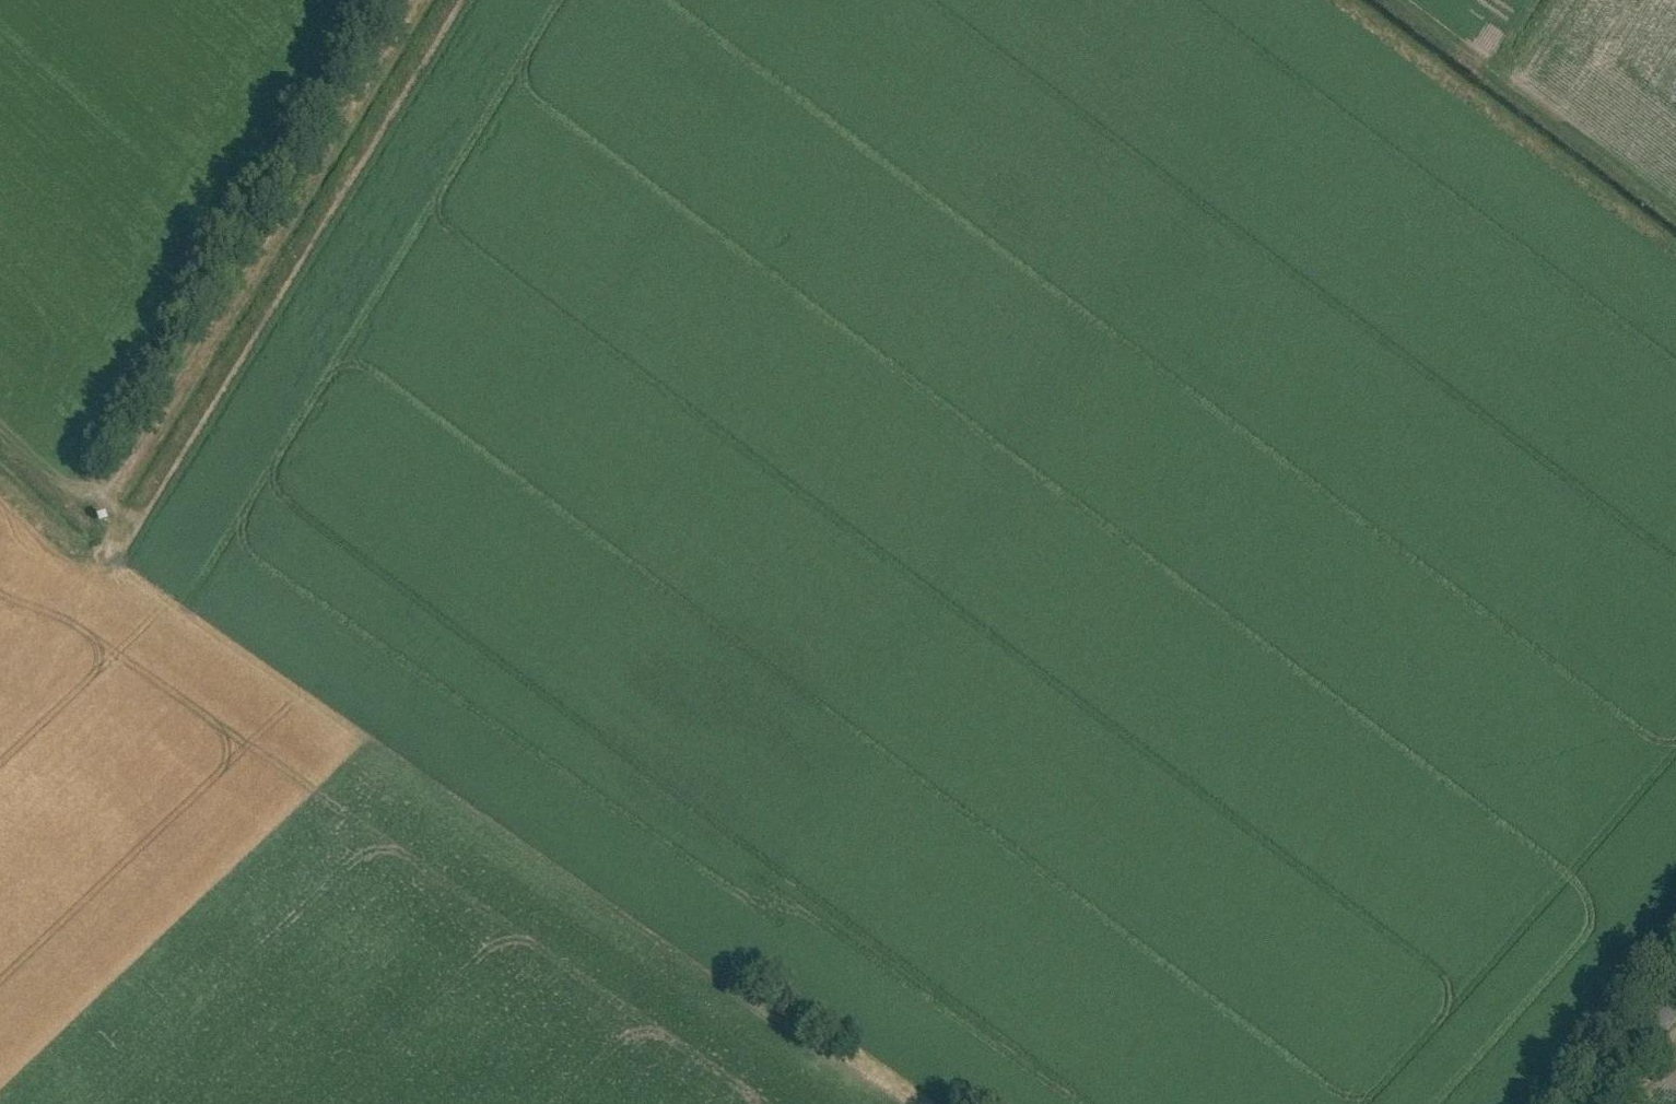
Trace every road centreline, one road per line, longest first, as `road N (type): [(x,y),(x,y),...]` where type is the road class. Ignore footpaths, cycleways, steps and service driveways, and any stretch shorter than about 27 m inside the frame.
road 1 (tertiary): [(1585,1103),(1675,994)]

